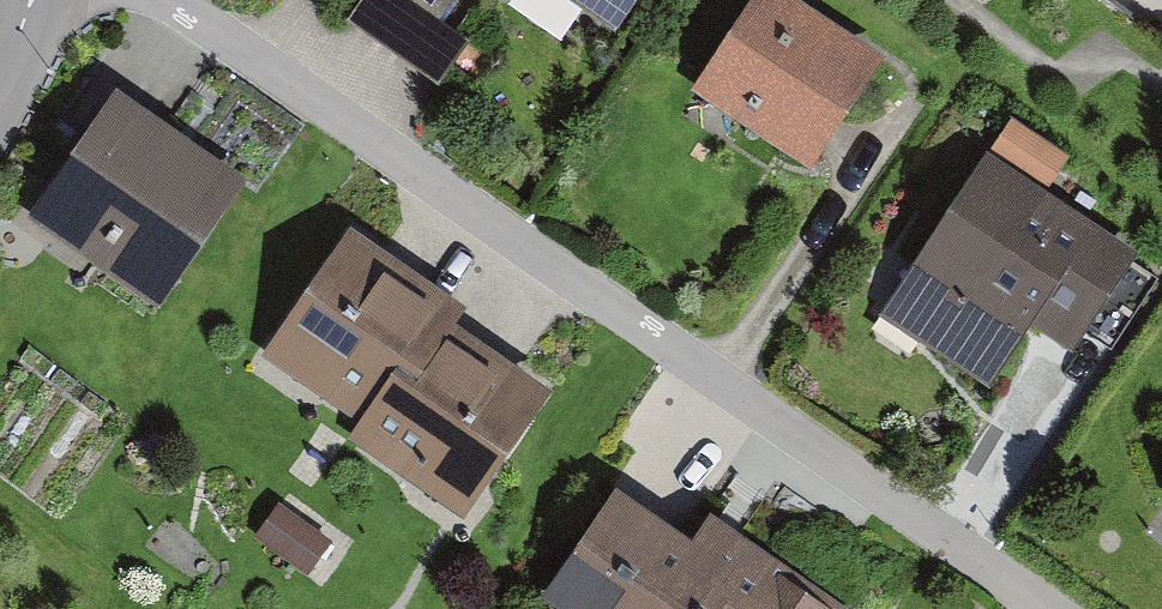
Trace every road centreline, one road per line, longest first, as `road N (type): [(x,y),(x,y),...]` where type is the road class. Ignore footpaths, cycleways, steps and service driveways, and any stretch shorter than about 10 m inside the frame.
road 1 (residential): [(148,0),(281,77),(1050,608)]

